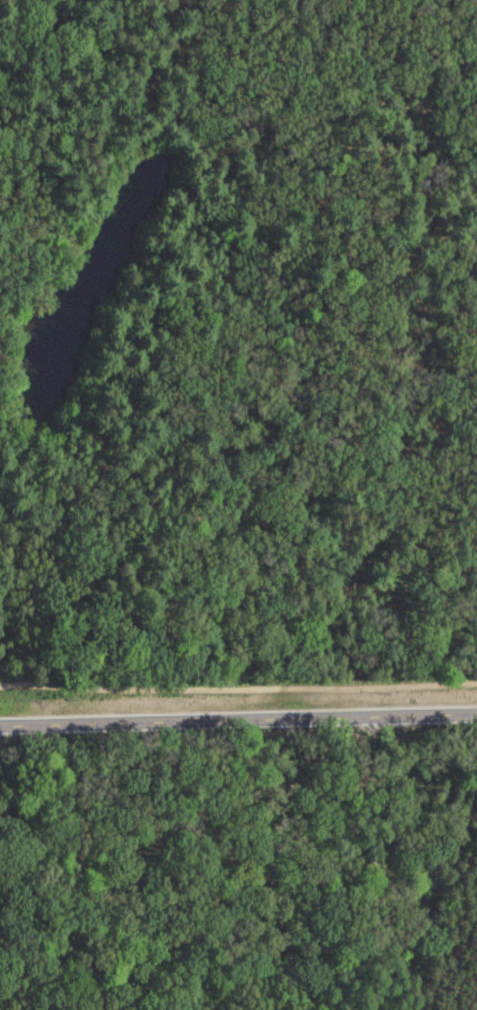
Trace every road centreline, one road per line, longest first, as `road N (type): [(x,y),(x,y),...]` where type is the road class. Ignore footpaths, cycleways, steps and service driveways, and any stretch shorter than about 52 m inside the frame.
road 1 (tertiary): [(0,723),(476,713)]
road 2 (track): [(323,717),(272,802),(264,844),(214,898),(172,916),(106,894),(51,978),(42,1009)]

